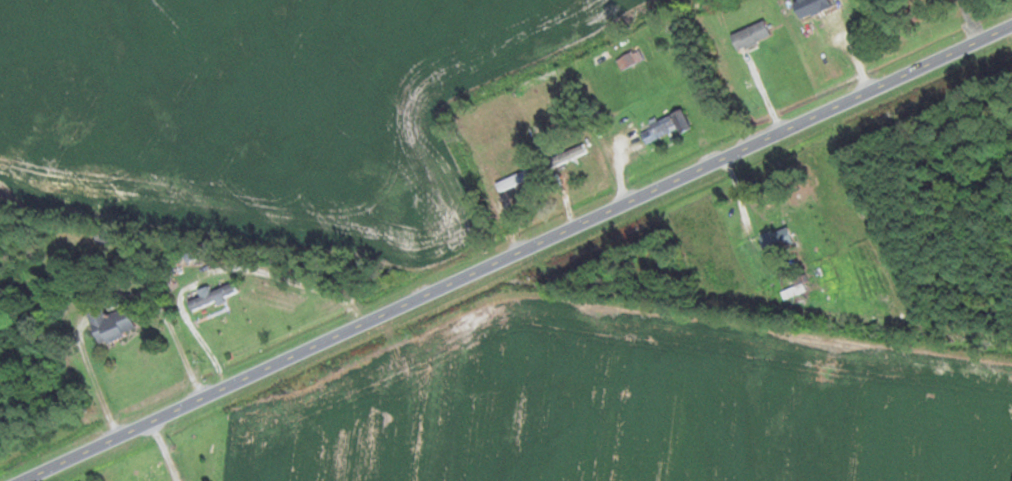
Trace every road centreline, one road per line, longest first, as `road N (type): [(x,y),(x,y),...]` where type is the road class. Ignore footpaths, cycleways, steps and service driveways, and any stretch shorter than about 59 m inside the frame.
road 1 (secondary): [(269,368),(1011,25)]
road 2 (secondary): [(23,480),(269,368)]

